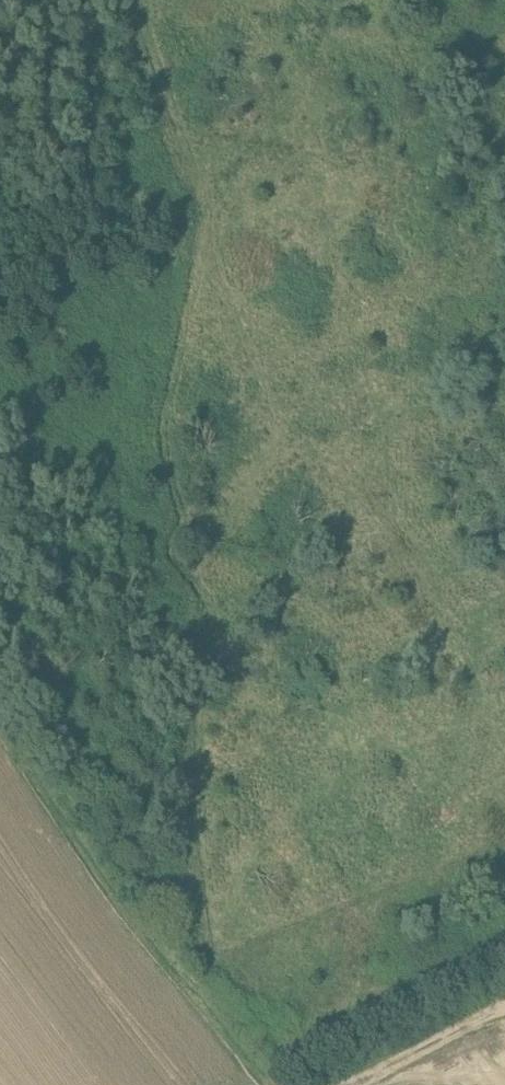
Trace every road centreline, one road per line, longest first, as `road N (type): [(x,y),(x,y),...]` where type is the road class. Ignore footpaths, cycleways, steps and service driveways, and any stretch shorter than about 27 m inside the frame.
road 1 (track): [(346,1084),(504,1012)]

